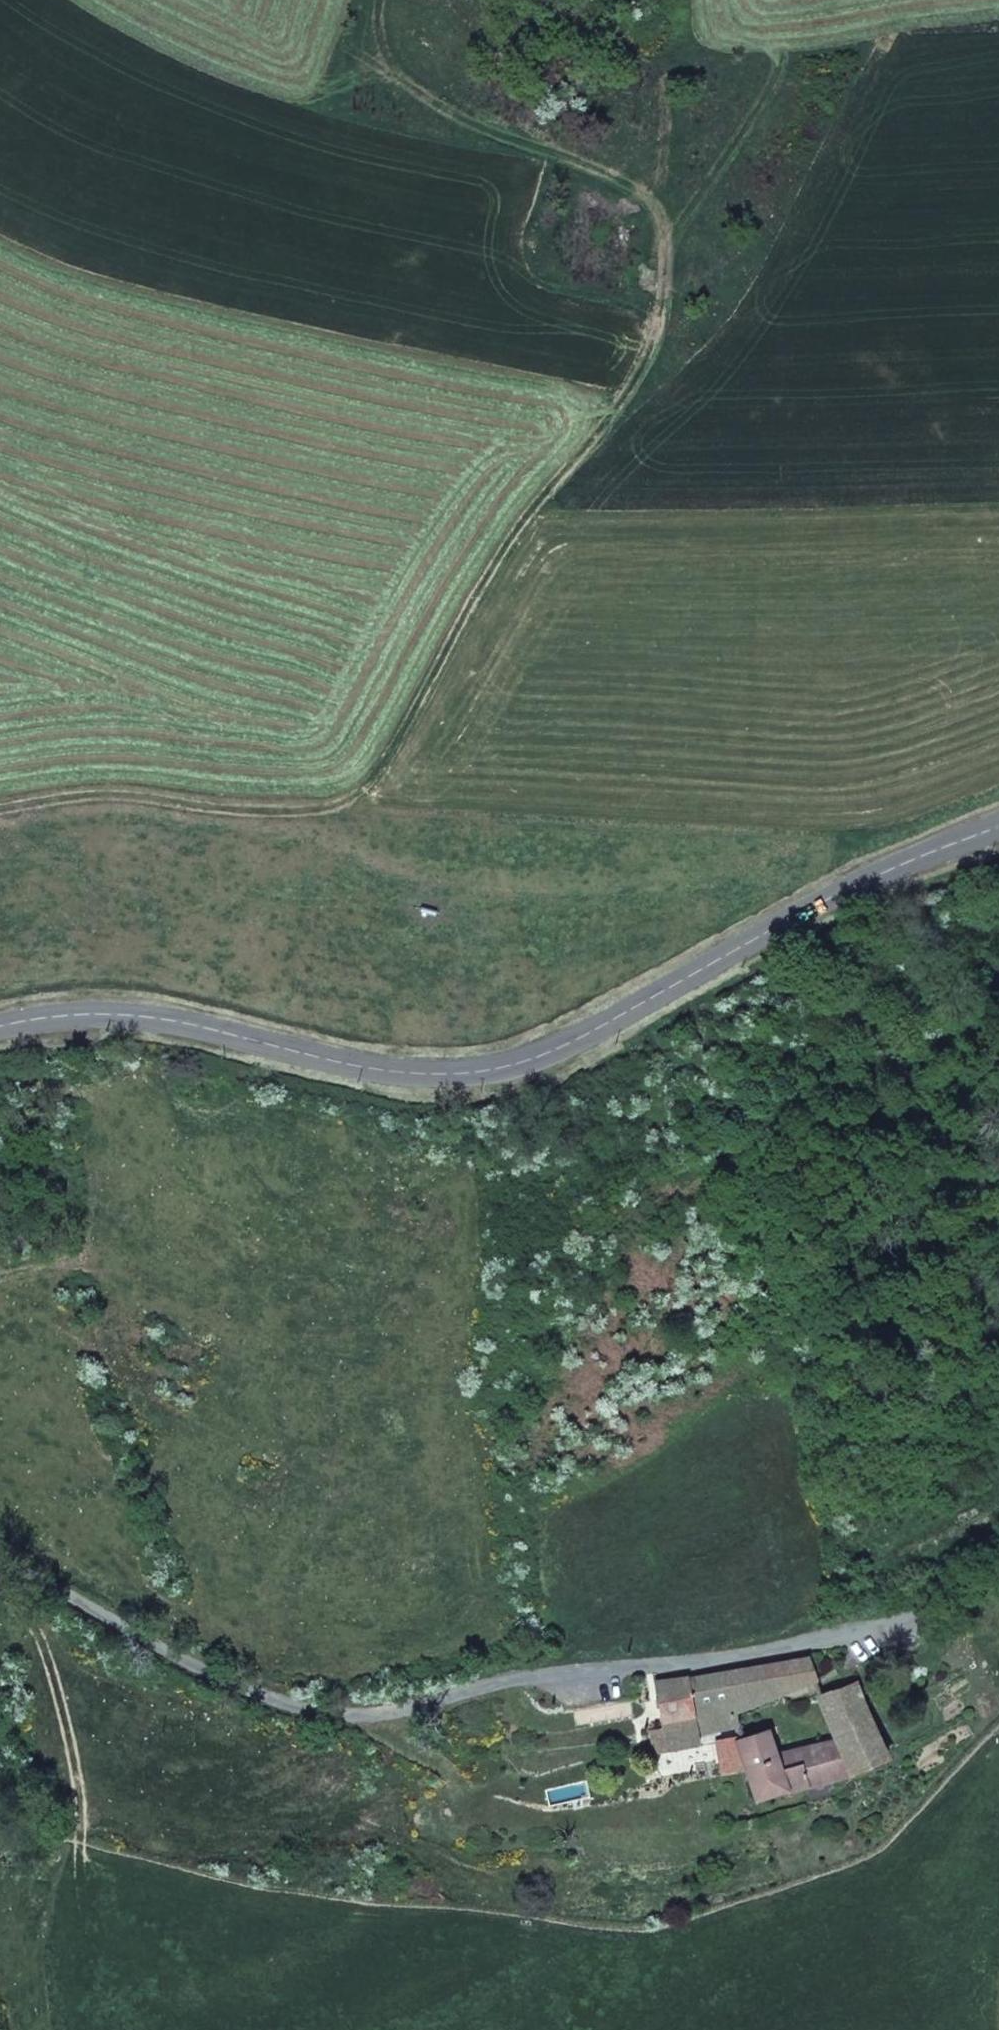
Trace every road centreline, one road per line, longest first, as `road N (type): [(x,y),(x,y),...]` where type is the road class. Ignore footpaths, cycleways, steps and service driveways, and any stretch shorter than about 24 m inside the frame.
road 1 (secondary): [(998,825),(843,891),(550,1052),(480,1072),(393,1076),(164,1018),(88,1013),(0,1025)]
road 2 (unclassified): [(886,1637),(535,1670),(386,1710),(346,1709),(249,1686),(129,1629),(0,1551)]

